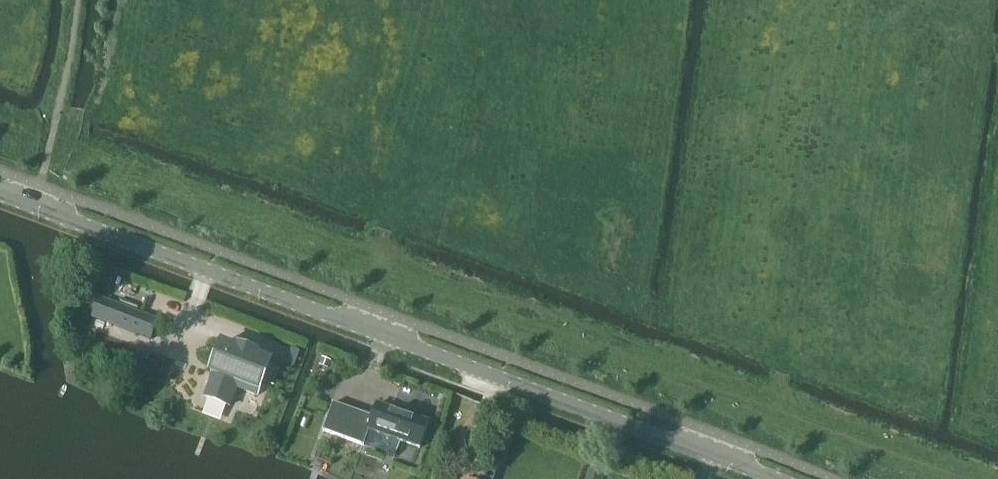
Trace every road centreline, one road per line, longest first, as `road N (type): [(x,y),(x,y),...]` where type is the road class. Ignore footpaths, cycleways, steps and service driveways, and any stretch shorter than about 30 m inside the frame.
road 1 (tertiary): [(774,478),(0,194)]

